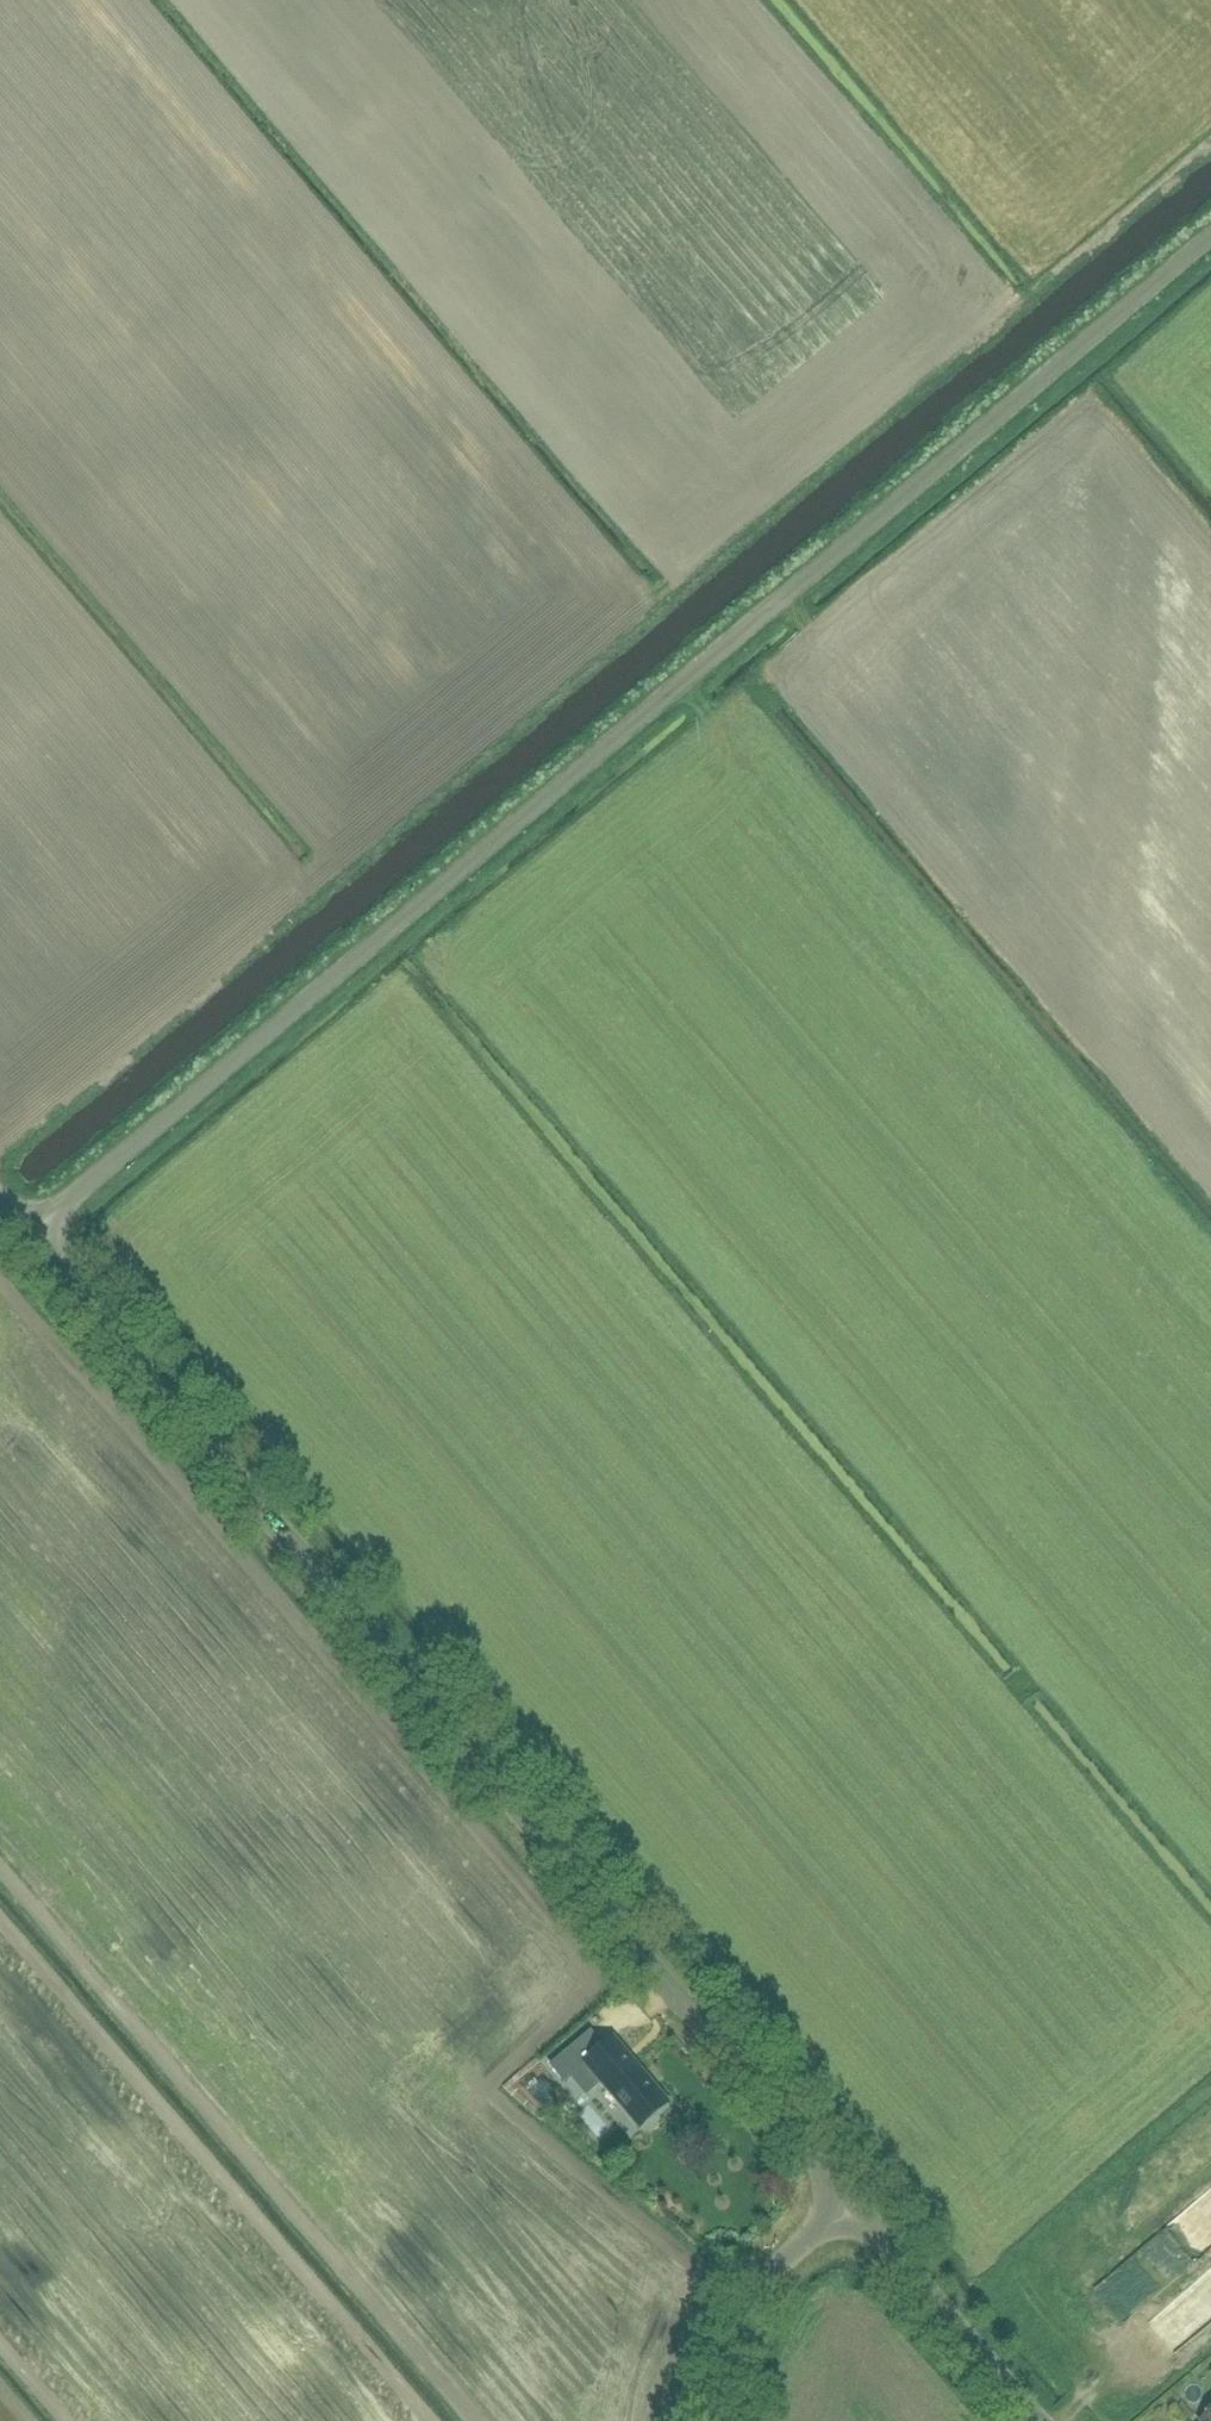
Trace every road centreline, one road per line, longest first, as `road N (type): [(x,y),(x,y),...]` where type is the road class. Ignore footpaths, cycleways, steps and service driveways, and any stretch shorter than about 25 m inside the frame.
road 1 (unclassified): [(28,1236),(1210,231)]
road 2 (unclassified): [(850,2200),(28,1236)]
road 3 (unclassified): [(1040,2420),(850,2200)]
road 4 (unclassified): [(718,2420),(774,2267),(850,2200)]

